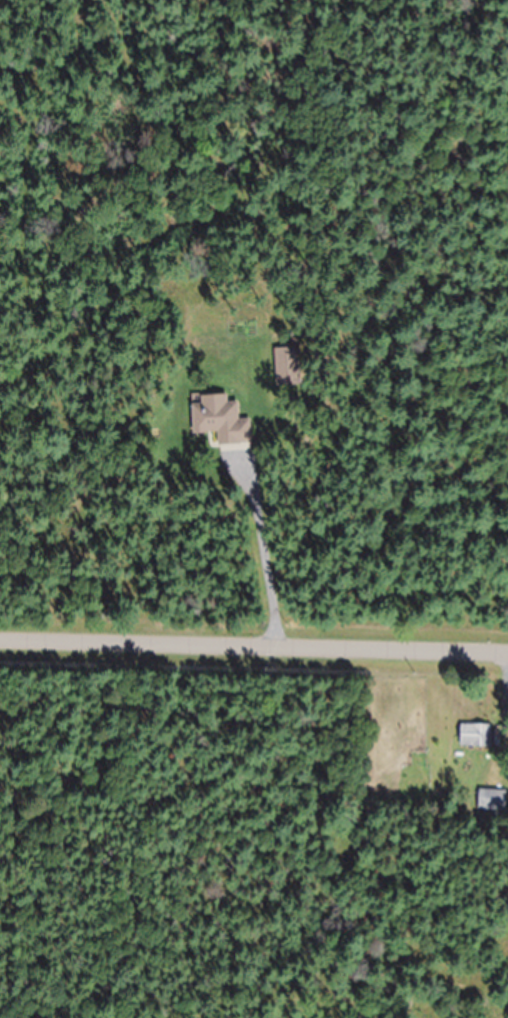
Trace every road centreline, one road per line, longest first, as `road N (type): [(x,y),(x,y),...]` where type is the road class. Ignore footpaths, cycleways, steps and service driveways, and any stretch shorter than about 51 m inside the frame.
road 1 (residential): [(507,638),(0,630)]

